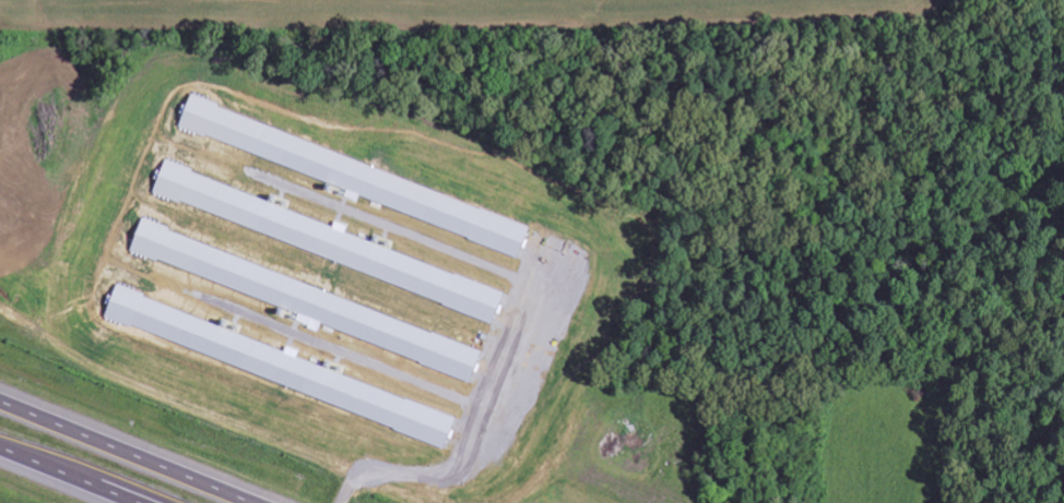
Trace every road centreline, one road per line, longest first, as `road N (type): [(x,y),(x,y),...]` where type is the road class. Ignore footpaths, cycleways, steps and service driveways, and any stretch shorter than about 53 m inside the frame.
road 1 (trunk): [(259,502),(0,399)]
road 2 (trunk): [(0,442),(152,502)]

